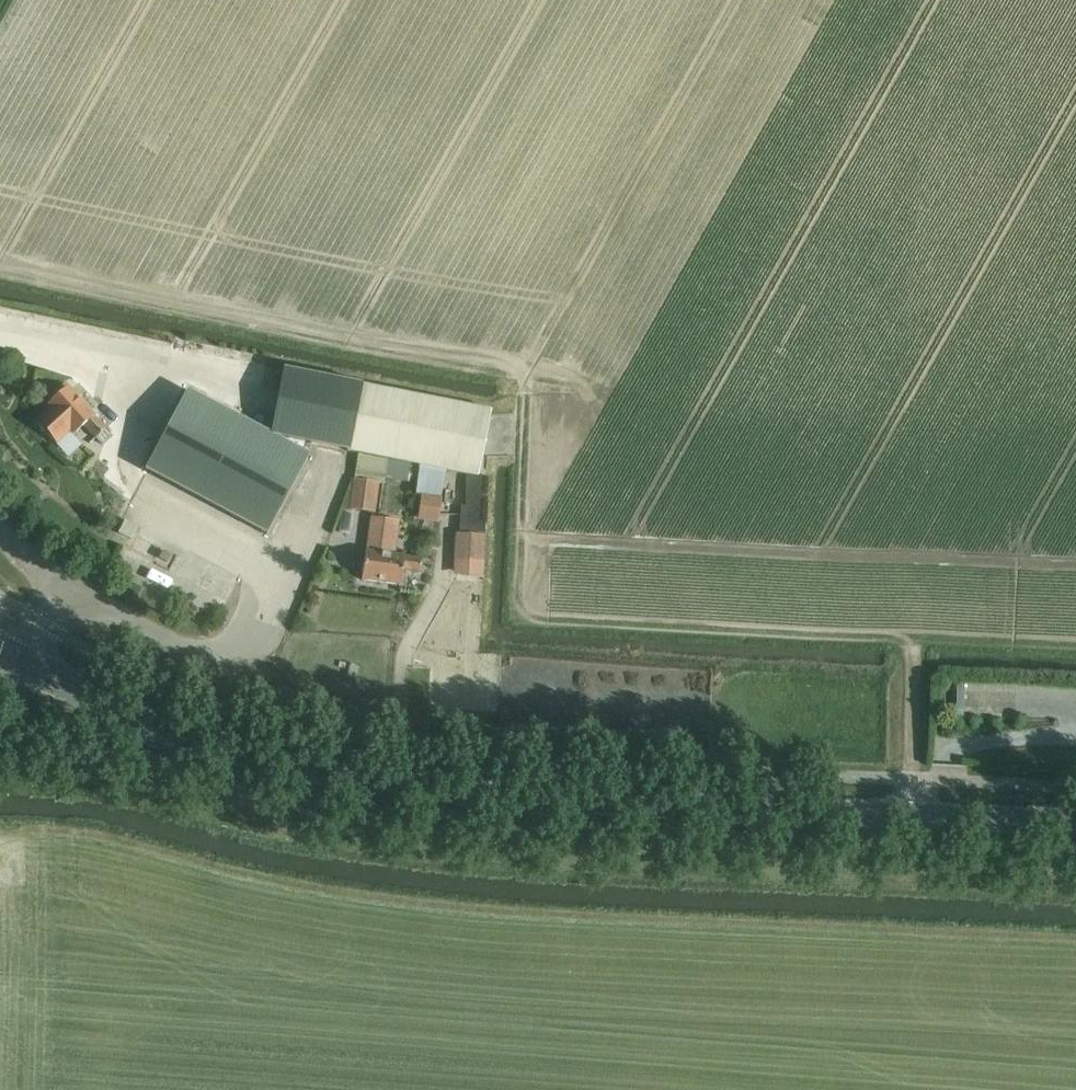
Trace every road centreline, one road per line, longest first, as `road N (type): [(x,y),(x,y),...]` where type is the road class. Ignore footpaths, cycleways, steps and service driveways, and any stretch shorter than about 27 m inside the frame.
road 1 (tertiary): [(24,664),(175,729),(381,783),(532,799),(1075,822)]

